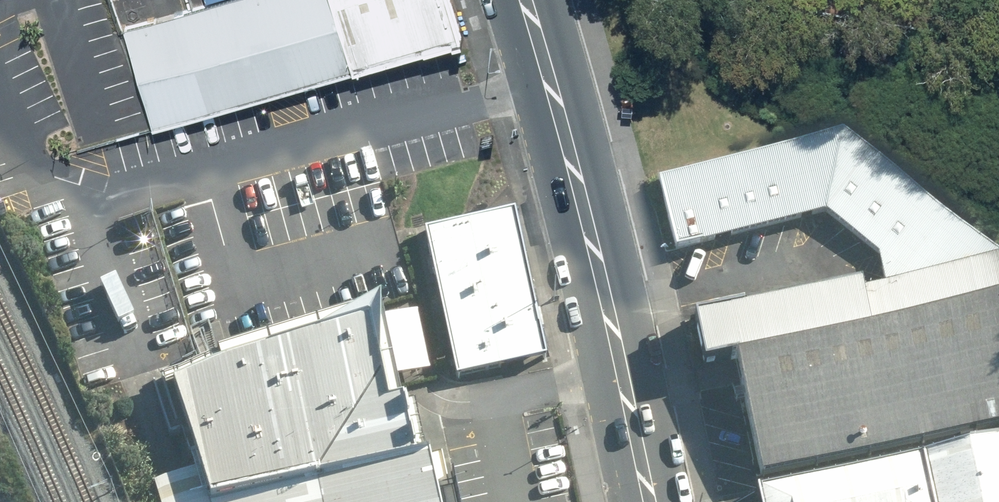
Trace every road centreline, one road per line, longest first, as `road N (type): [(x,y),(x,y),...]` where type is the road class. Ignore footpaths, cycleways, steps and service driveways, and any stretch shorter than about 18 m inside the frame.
road 1 (primary): [(525,0),(602,261),(654,501)]

